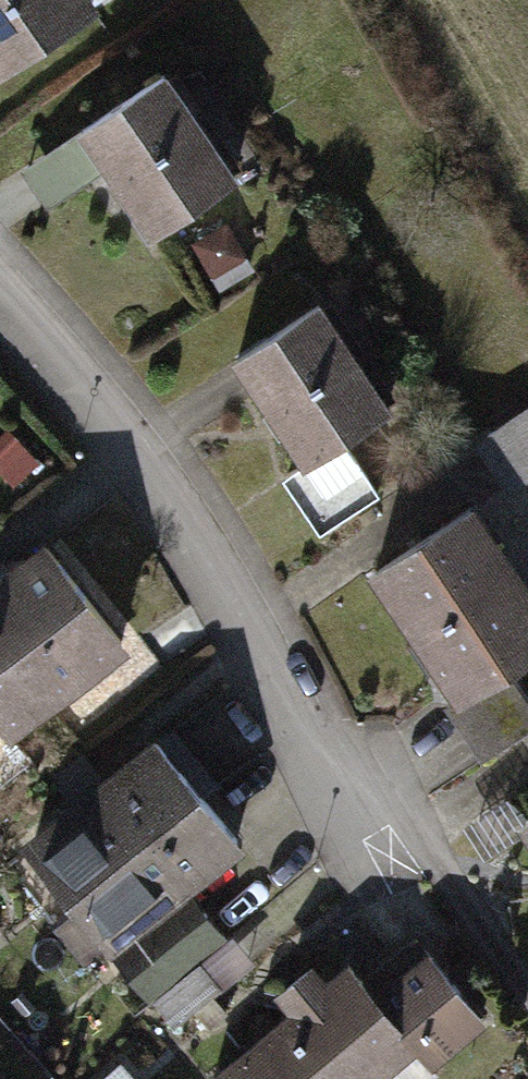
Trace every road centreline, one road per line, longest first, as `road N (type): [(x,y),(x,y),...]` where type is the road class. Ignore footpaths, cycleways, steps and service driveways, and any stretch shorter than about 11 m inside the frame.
road 1 (residential): [(0,296),(179,506),(527,1022)]

